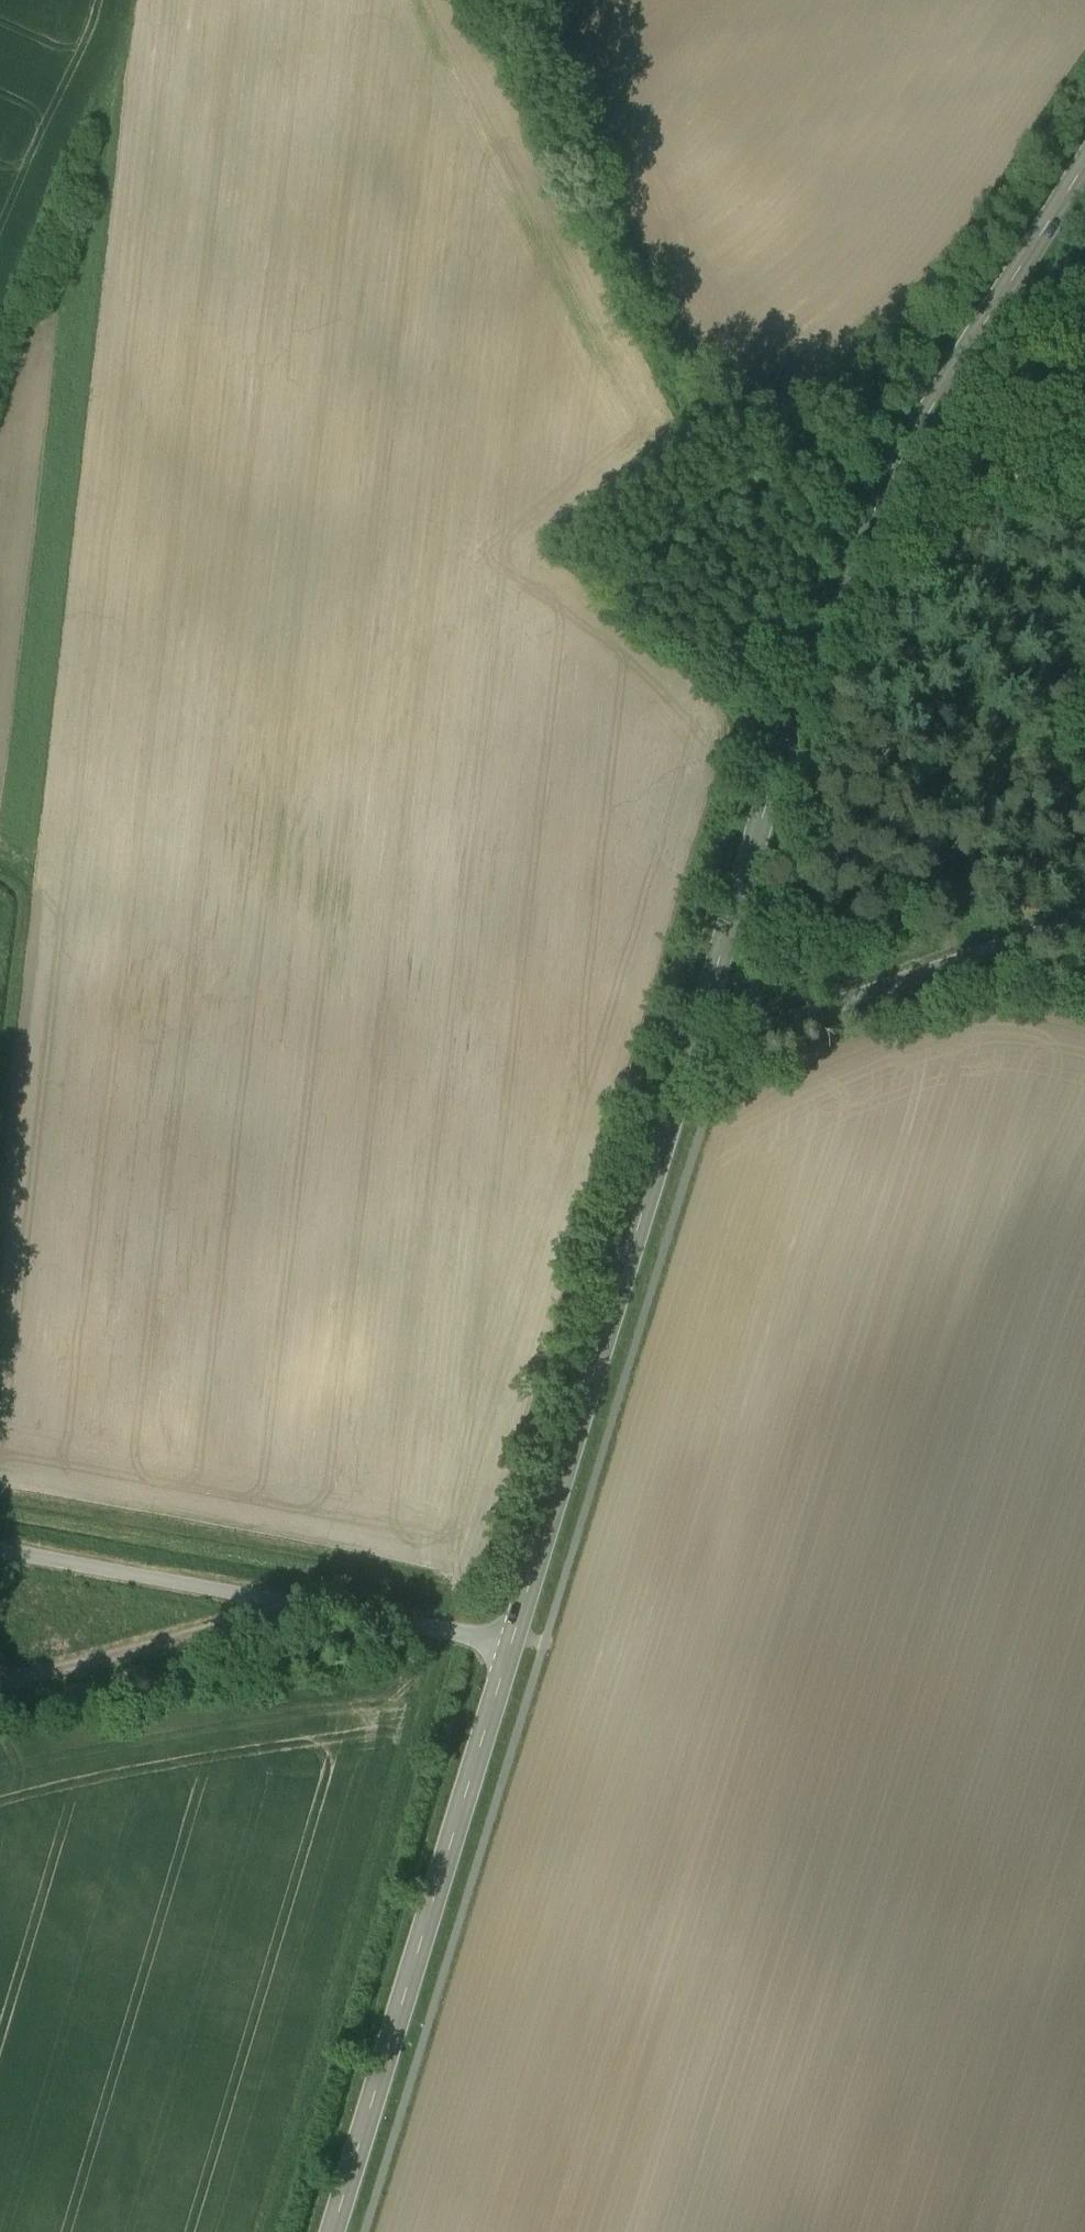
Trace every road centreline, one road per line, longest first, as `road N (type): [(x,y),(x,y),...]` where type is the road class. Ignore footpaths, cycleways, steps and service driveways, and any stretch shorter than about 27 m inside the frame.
road 1 (tertiary): [(1084,168),(856,548),(801,696),(509,1645)]
road 2 (tertiary): [(509,1645),(334,2231)]
road 3 (unclassified): [(509,1645),(0,1541)]
road 4 (track): [(0,1656),(86,1655),(141,1639),(176,1618),(211,1579)]

